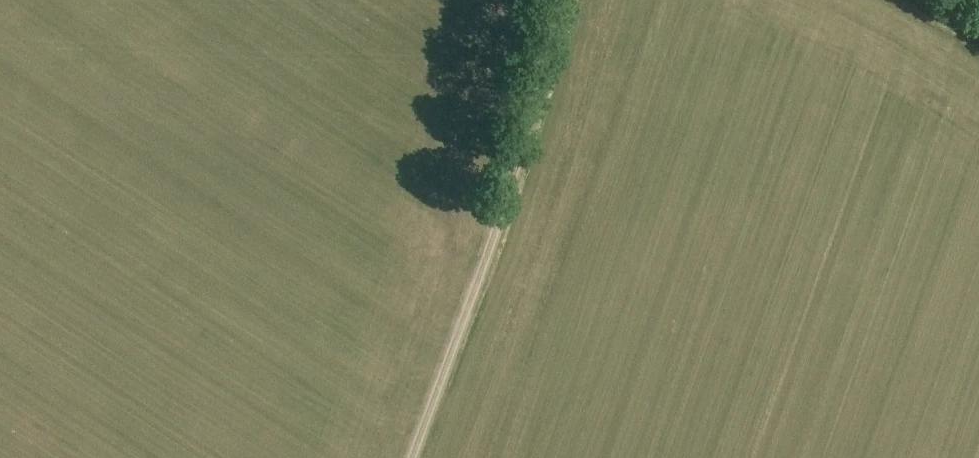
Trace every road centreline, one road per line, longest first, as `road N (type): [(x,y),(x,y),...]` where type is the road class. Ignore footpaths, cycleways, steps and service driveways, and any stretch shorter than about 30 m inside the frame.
road 1 (track): [(565,0),(412,457)]

